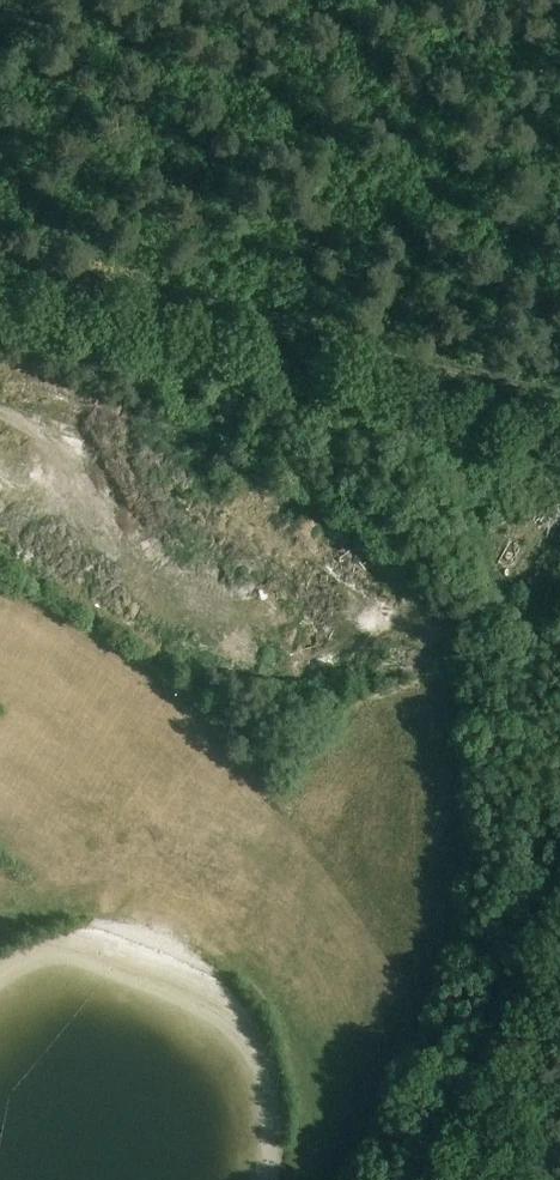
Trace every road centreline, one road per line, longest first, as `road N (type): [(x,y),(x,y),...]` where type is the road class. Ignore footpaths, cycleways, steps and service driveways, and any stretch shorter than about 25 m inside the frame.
road 1 (track): [(559,406),(0,265)]

